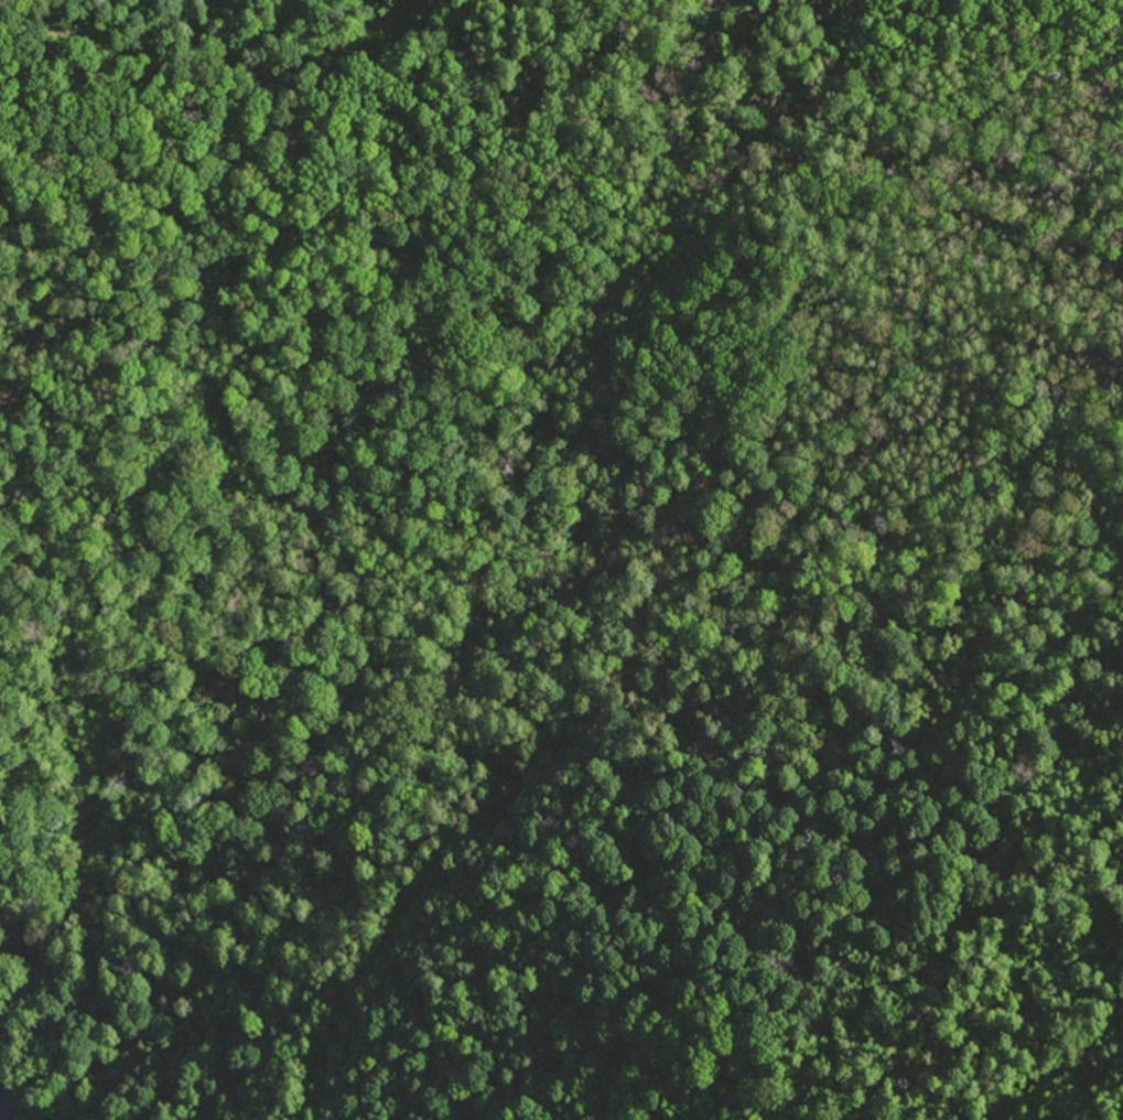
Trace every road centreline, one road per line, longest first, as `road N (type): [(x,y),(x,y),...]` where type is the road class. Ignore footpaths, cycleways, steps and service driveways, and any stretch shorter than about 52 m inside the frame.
road 1 (secondary): [(0,1017),(42,960),(29,935),(0,920)]

